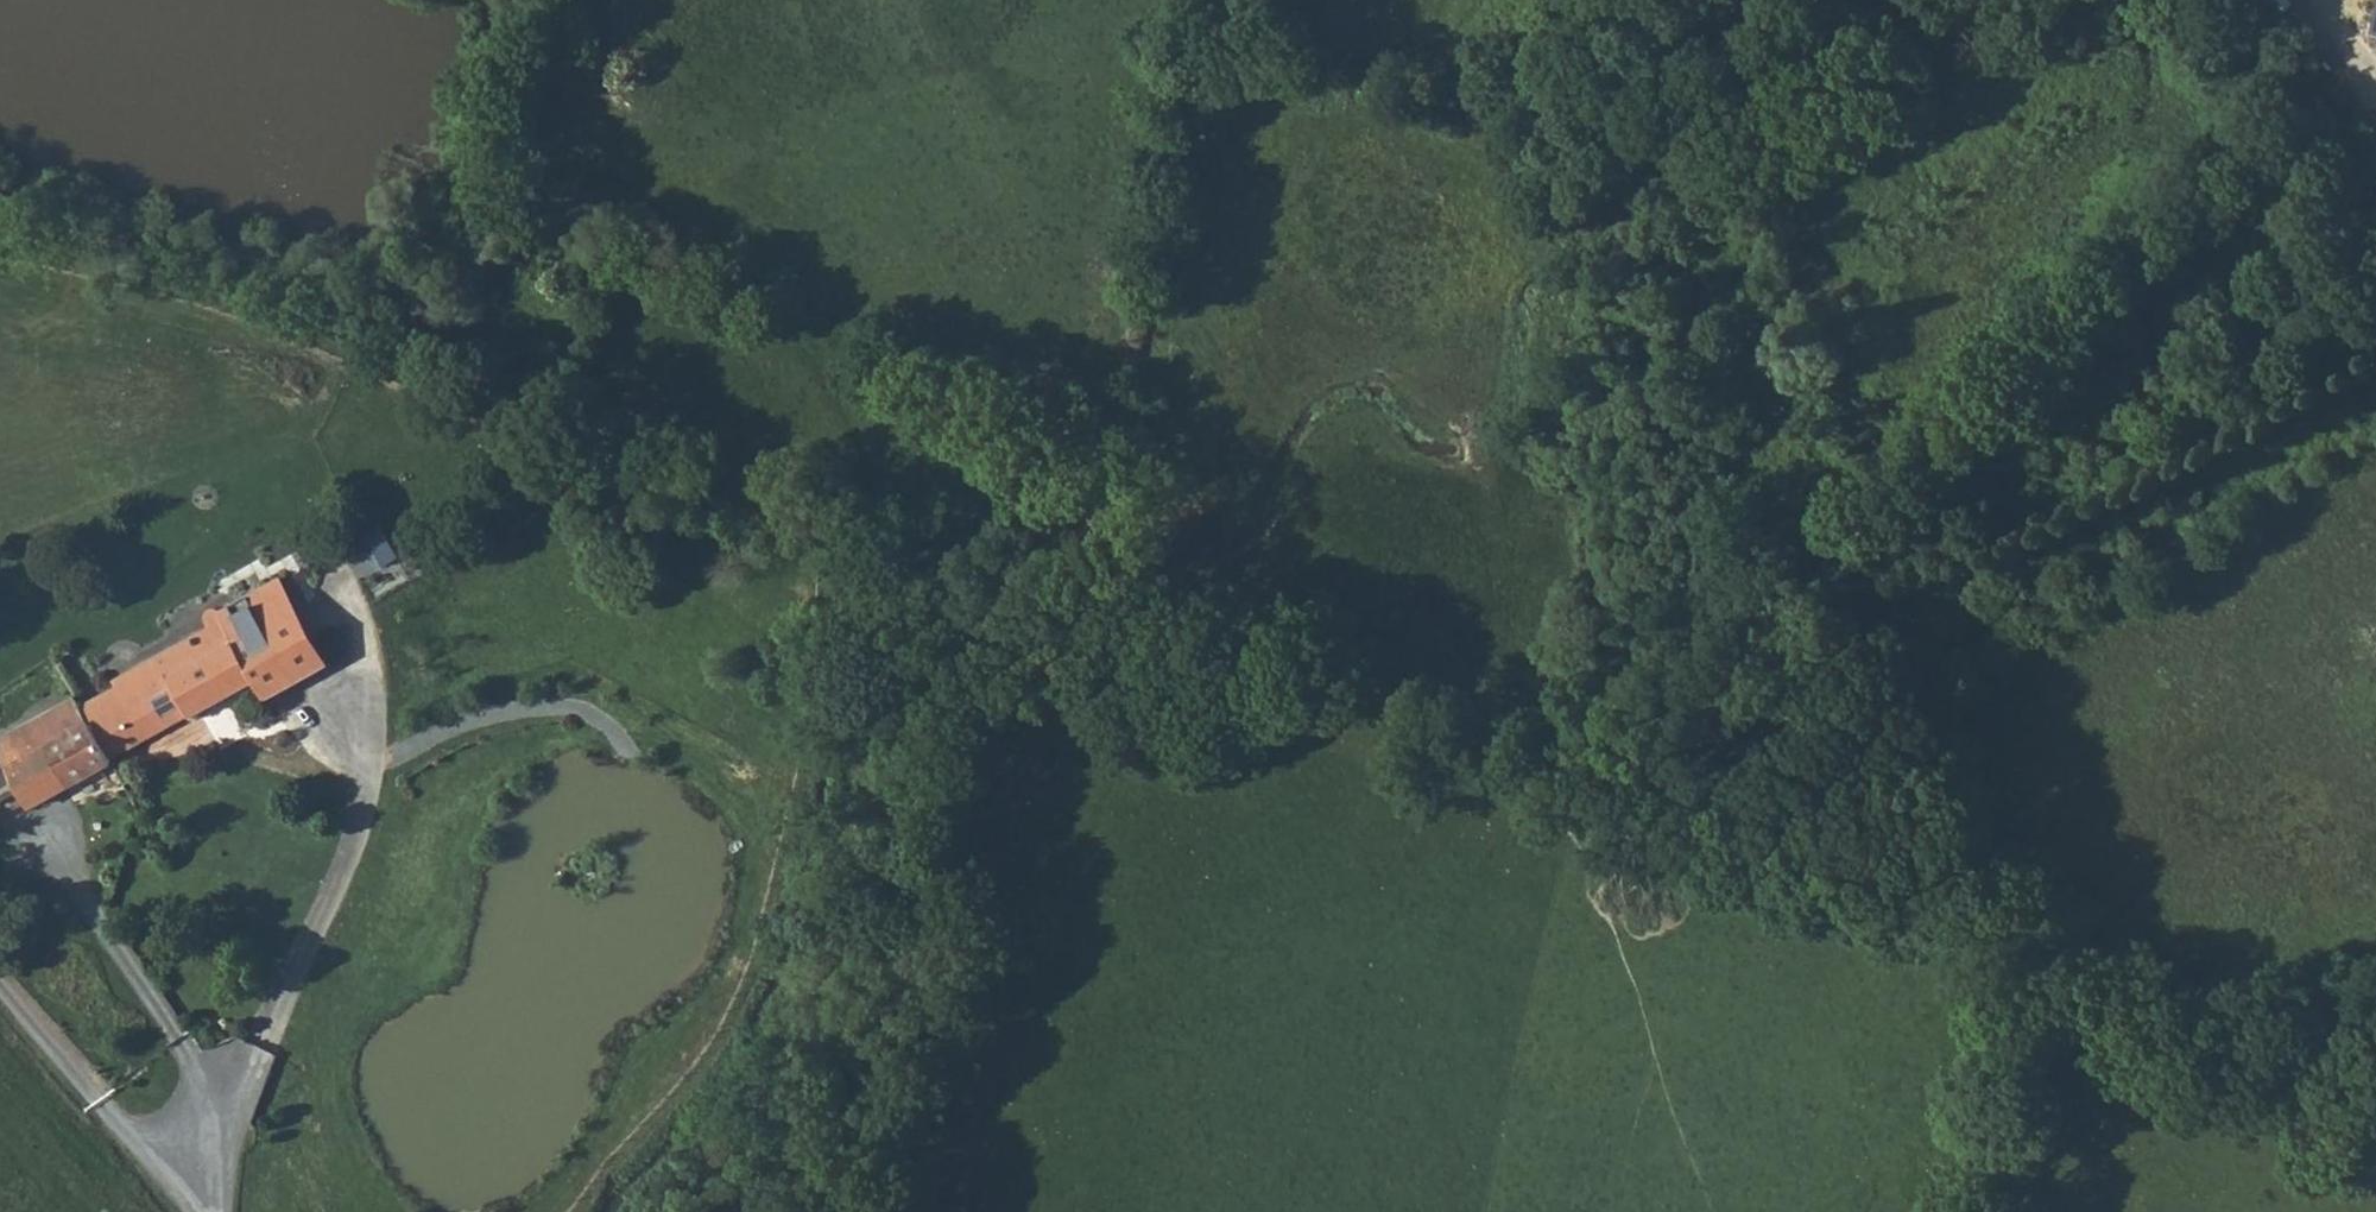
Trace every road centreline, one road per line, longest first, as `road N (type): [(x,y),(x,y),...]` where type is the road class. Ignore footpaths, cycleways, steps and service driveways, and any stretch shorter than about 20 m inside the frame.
road 1 (unclassified): [(193,1211),(0,980)]
road 2 (track): [(2200,0),(2301,88),(2375,210)]

